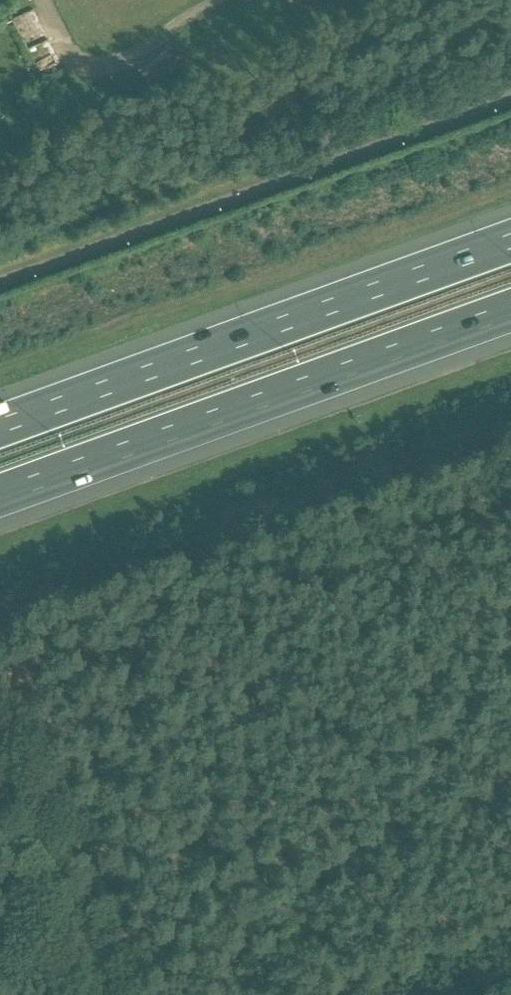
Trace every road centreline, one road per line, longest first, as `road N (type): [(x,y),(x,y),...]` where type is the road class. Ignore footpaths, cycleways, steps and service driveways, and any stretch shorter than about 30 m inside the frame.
road 1 (motorway): [(0,494),(510,309)]
road 2 (motorway): [(510,241),(0,425)]
road 3 (track): [(92,994),(0,781)]

